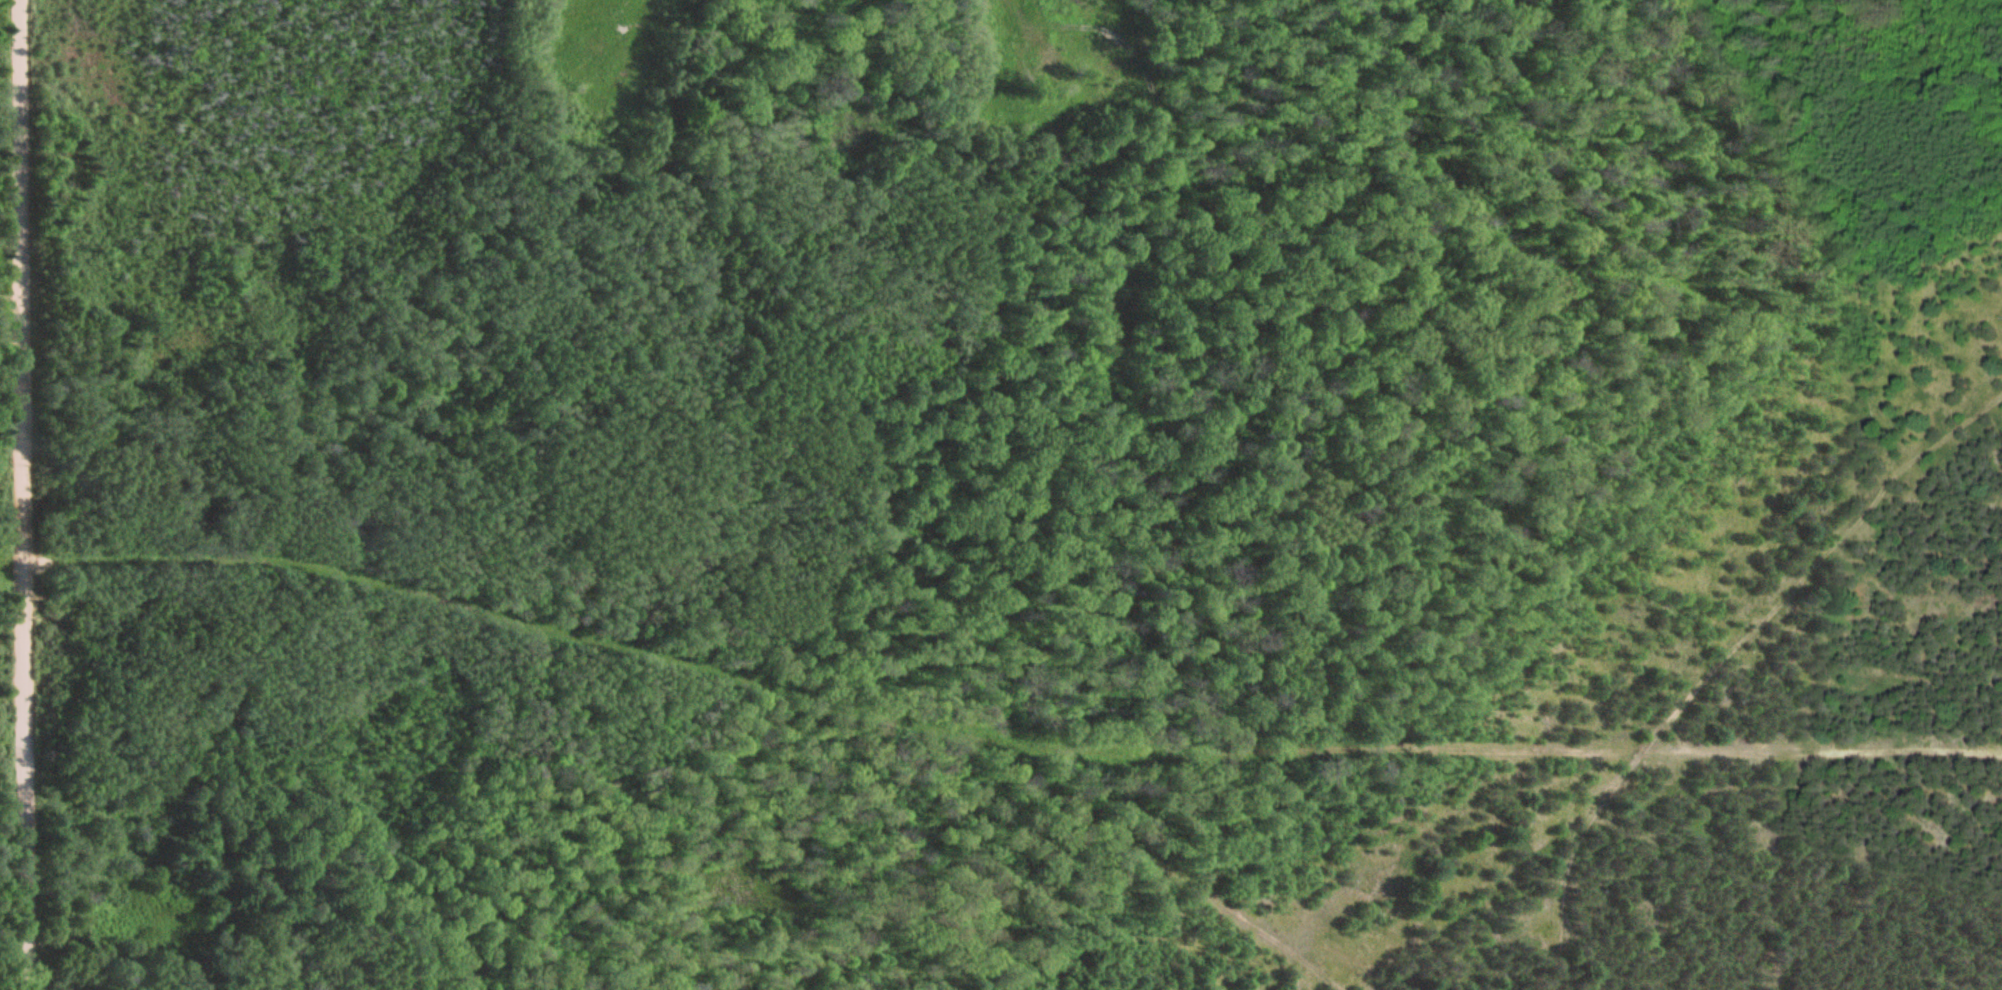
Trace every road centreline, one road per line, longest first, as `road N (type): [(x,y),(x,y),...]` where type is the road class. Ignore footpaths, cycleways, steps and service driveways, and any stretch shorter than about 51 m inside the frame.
road 1 (residential): [(31,989),(18,0)]
road 2 (track): [(2001,382),(1890,472),(1629,770),(1570,864),(1548,989)]
road 3 (track): [(1658,736),(2001,754)]

